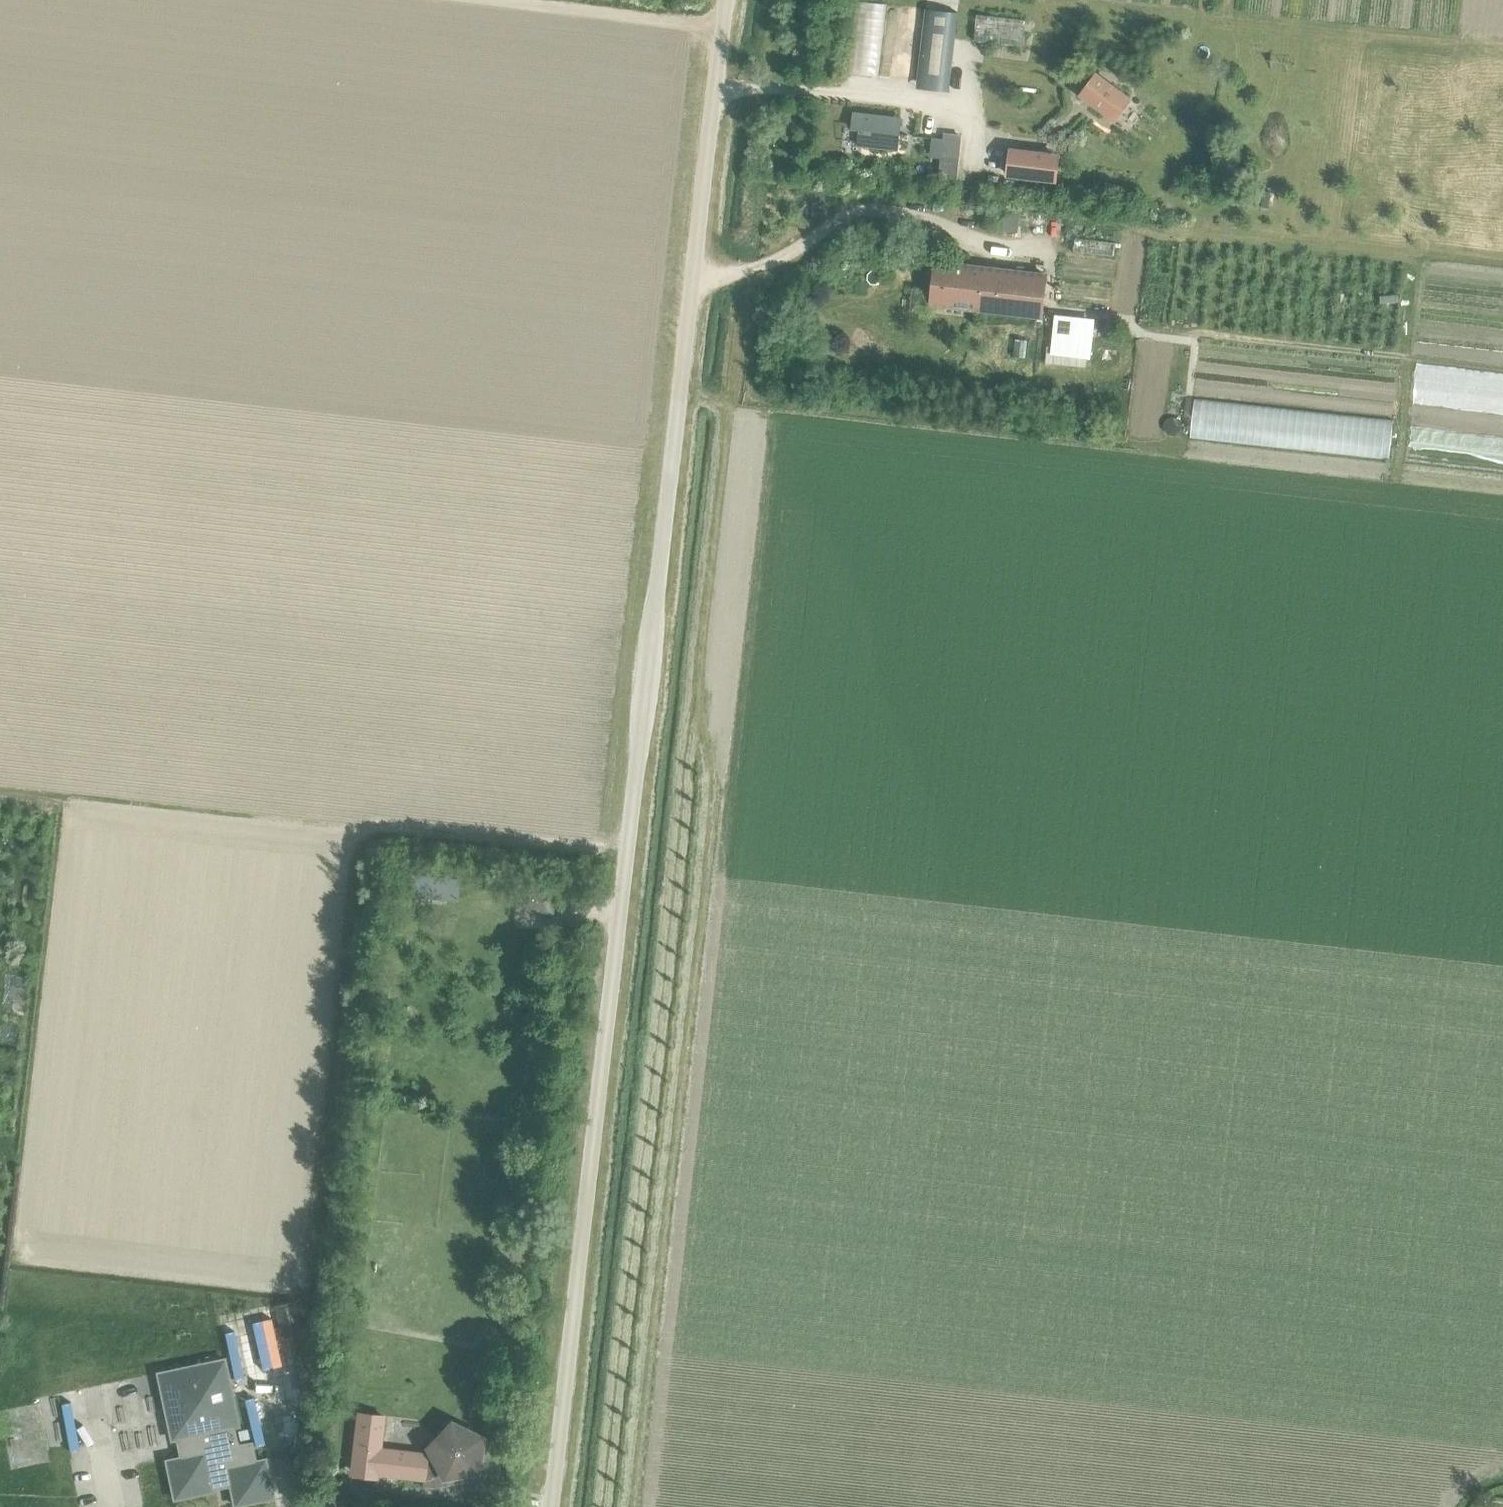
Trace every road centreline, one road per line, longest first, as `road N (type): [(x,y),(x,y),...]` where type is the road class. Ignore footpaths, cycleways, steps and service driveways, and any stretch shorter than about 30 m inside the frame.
road 1 (unclassified): [(553,1506),(727,0)]

